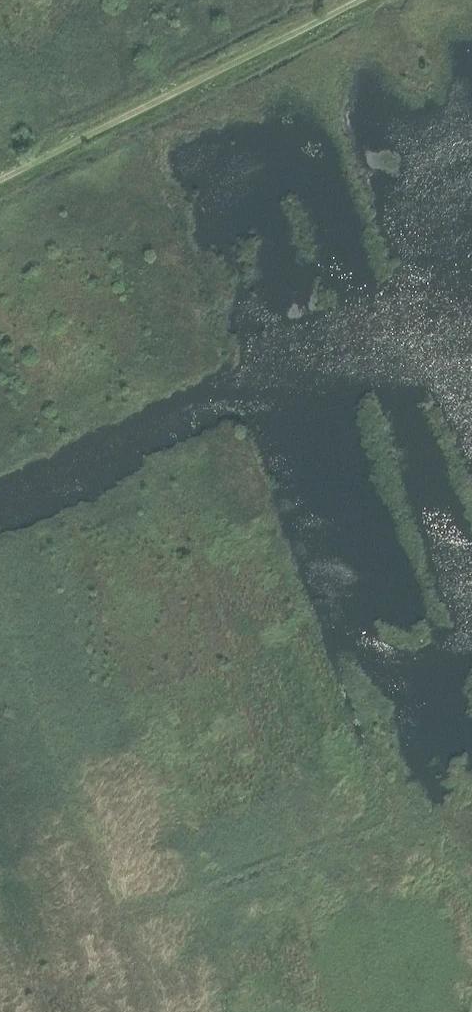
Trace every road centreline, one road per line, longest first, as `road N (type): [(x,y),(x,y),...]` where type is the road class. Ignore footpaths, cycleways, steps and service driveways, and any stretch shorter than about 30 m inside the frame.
road 1 (track): [(0,181),(362,0)]

